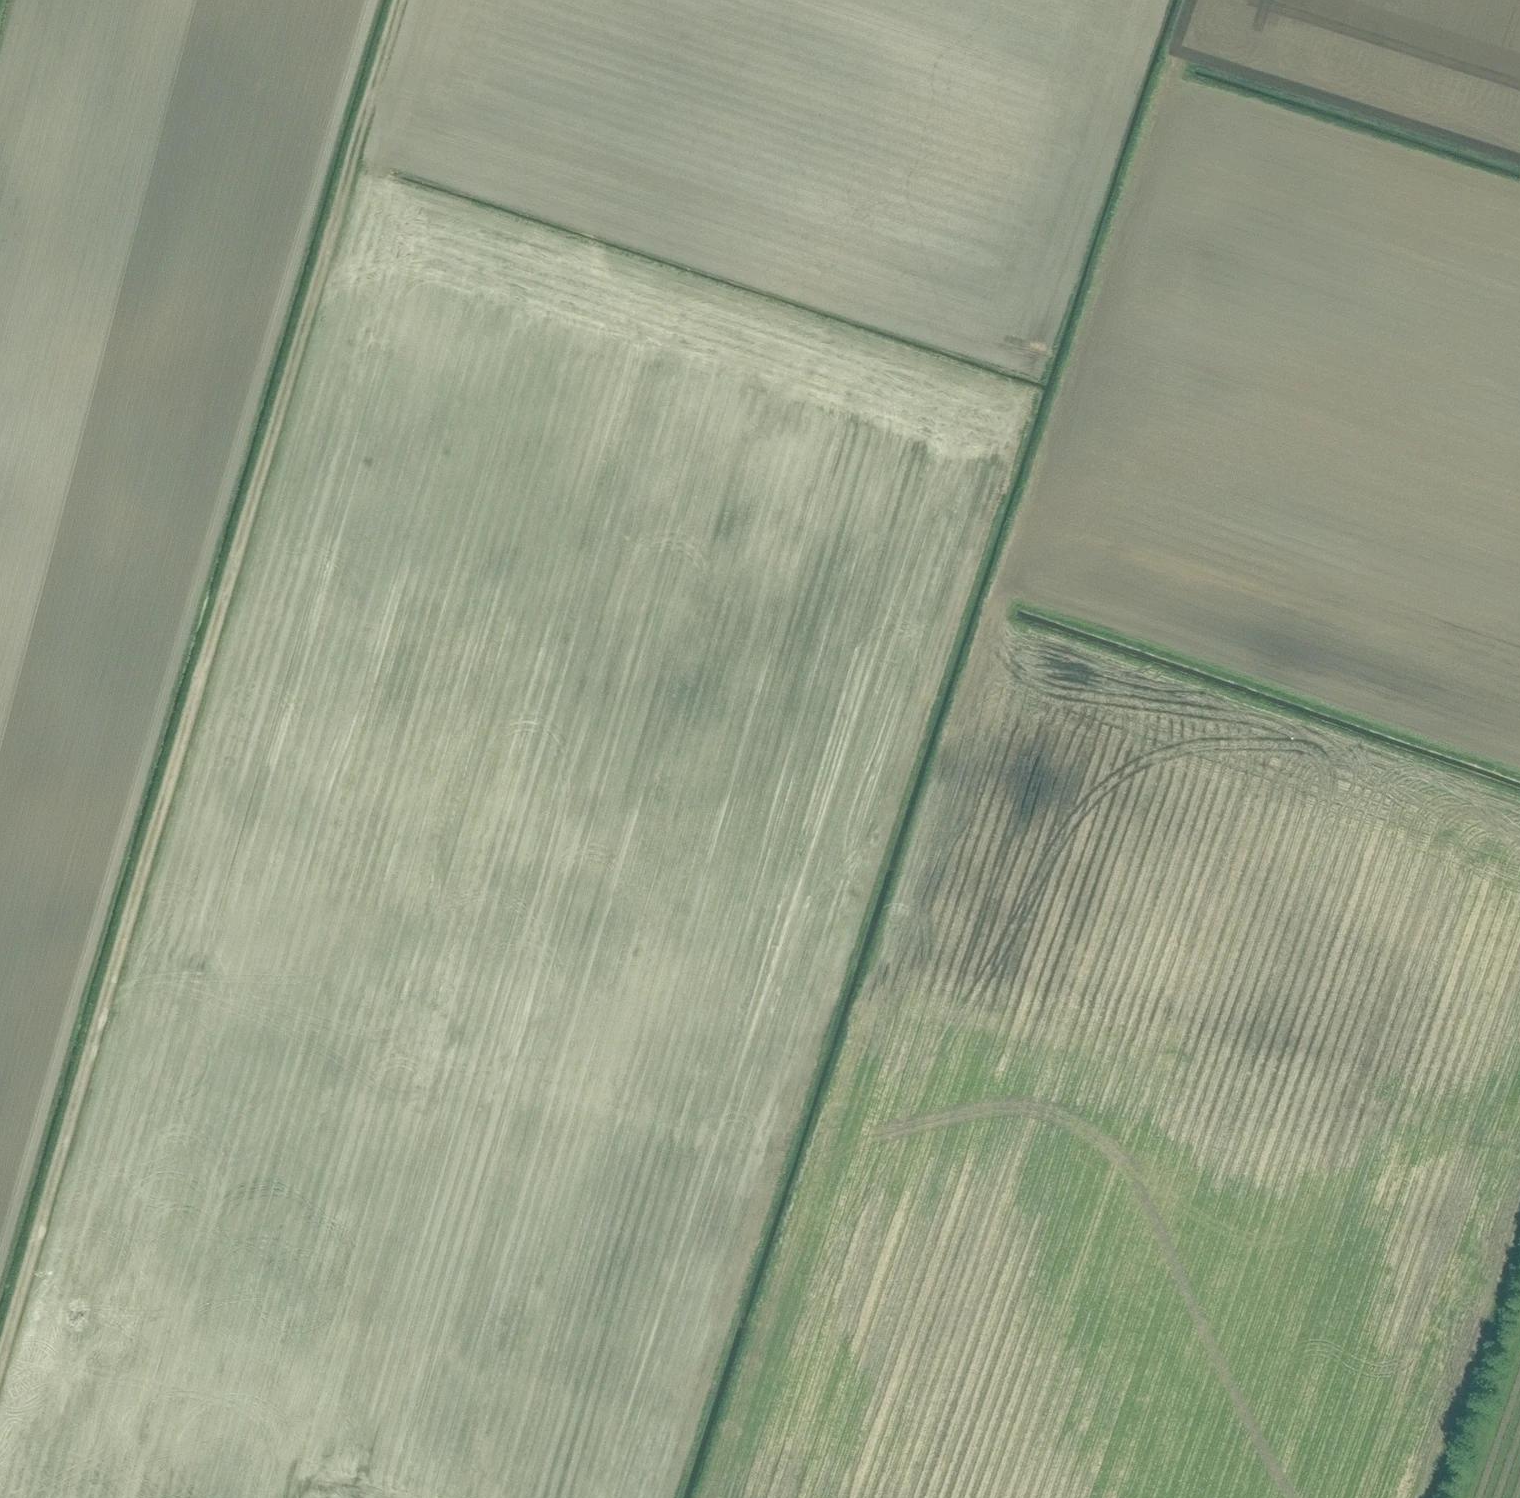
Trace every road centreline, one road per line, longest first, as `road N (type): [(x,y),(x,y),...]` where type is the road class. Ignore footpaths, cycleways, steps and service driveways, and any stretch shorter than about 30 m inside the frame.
road 1 (track): [(0,1371),(394,0)]

